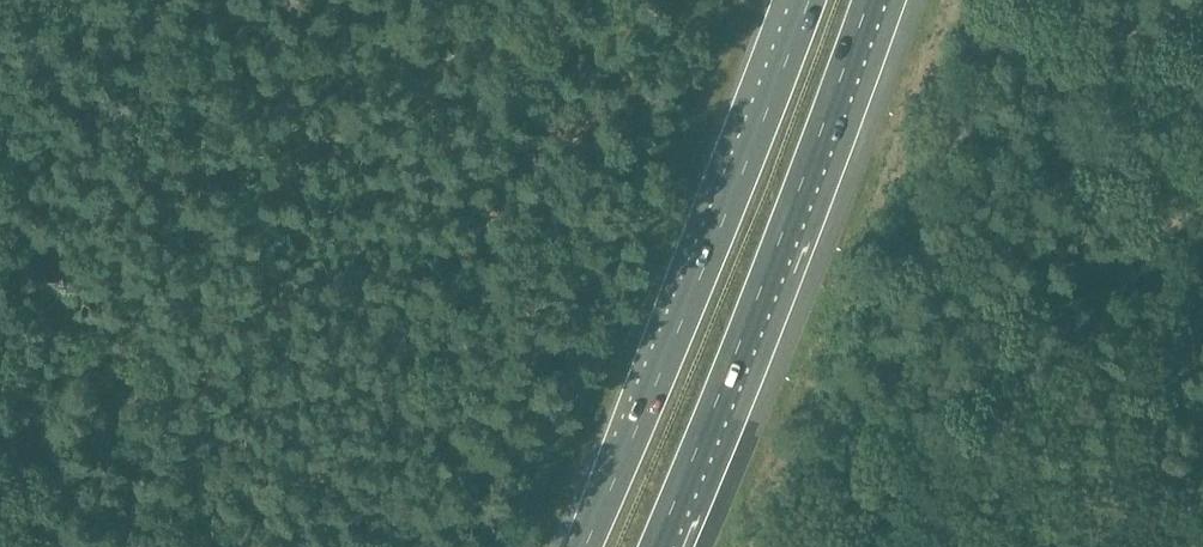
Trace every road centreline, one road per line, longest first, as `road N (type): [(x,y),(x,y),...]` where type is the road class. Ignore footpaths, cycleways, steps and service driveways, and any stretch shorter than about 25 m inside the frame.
road 1 (motorway): [(809,0),(588,546)]
road 2 (motorway): [(657,546),(869,0)]
road 3 (track): [(1202,267),(1100,294),(1046,319),(931,411),(792,546)]

